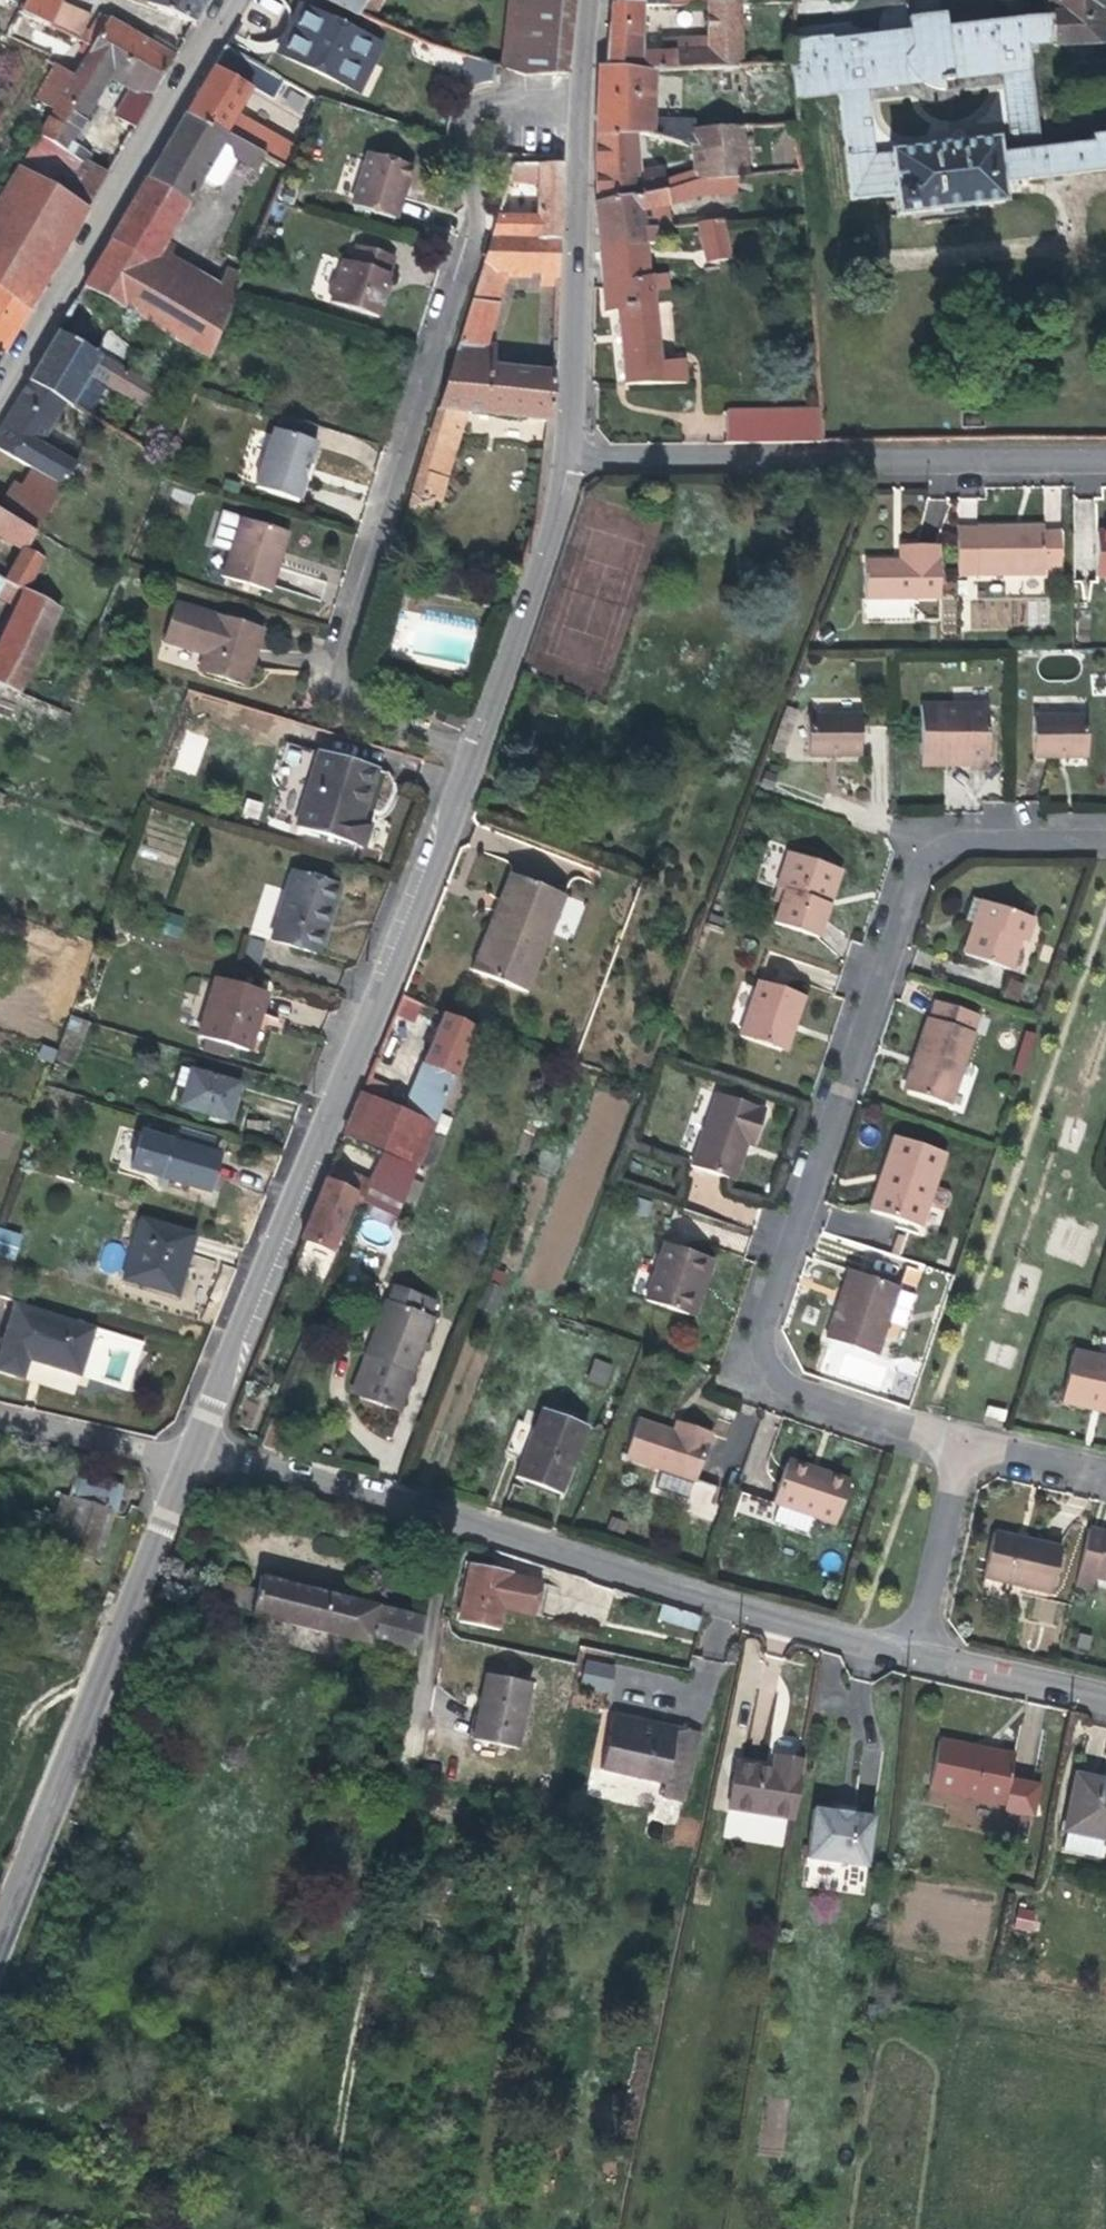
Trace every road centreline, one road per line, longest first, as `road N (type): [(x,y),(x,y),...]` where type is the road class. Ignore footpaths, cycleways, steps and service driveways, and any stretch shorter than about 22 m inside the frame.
road 1 (residential): [(1105,834),(959,838),(924,865),(770,1326),(772,1356),(792,1381),(973,1436)]
road 2 (residential): [(582,99),(495,94),(473,115),(479,236),(350,659),(351,682),(369,709),(478,756)]
road 3 (residential): [(924,1650),(195,1450)]
road 4 (tertiary): [(478,756),(195,1450)]
road 5 (residential): [(1105,455),(568,457)]
road 6 (tertiary): [(189,1465),(0,1934)]
road 7 (track): [(328,2228),(349,2054),(406,1761)]
road 8 (residential): [(235,0),(0,392)]
road 9 (tertiary): [(582,99),(568,457)]
road 10 (tertiary): [(568,457),(553,534),(478,756)]
road 11 (unclassified): [(924,1650),(973,1436)]
road 12 (residential): [(0,1416),(189,1465)]
road 13 (residential): [(1105,1690),(924,1650)]
road 14 (residential): [(973,1436),(1105,1469)]

